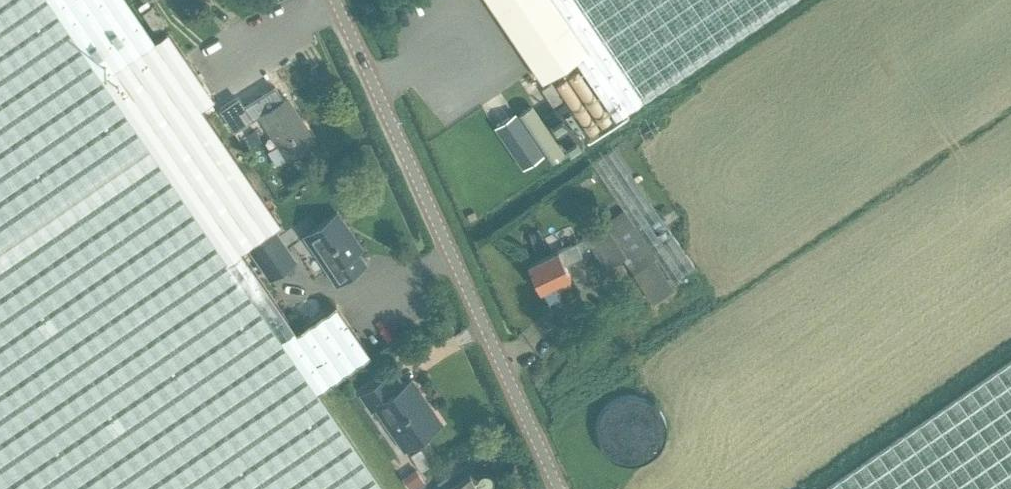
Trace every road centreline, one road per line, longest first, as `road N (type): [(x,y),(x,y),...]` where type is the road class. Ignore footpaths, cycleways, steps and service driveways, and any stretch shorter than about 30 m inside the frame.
road 1 (residential): [(563,488),(338,0)]

